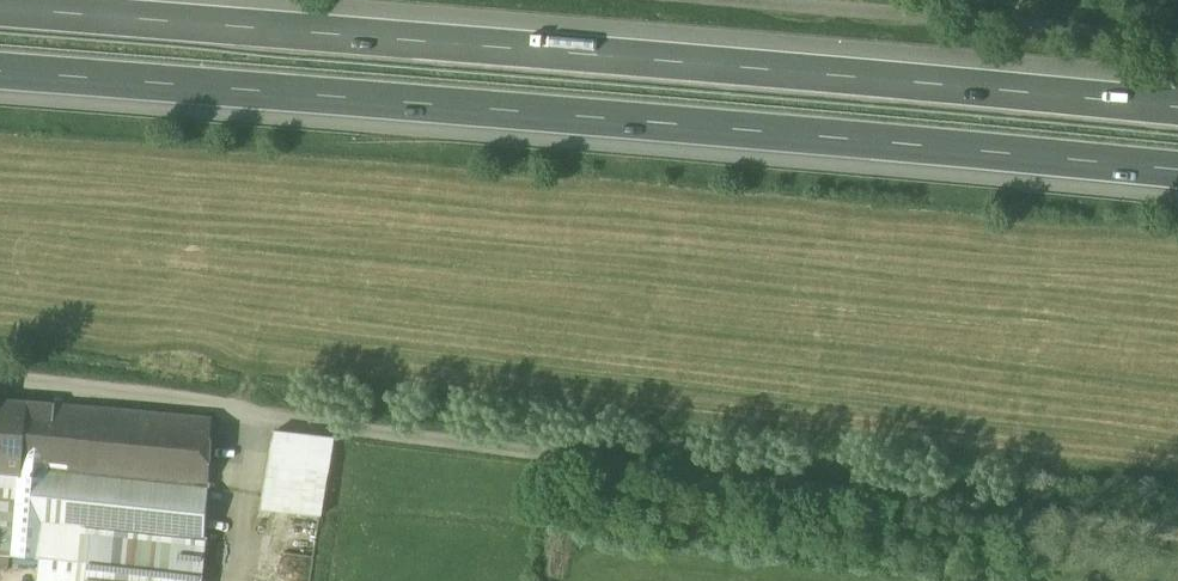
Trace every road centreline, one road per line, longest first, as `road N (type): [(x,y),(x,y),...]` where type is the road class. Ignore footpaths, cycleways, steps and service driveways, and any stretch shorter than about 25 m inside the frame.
road 1 (unclassified): [(0,369),(1177,524)]
road 2 (motorway): [(0,62),(1177,166)]
road 3 (motorway): [(1177,99),(0,3)]
road 4 (unclassified): [(796,0),(1177,35)]

